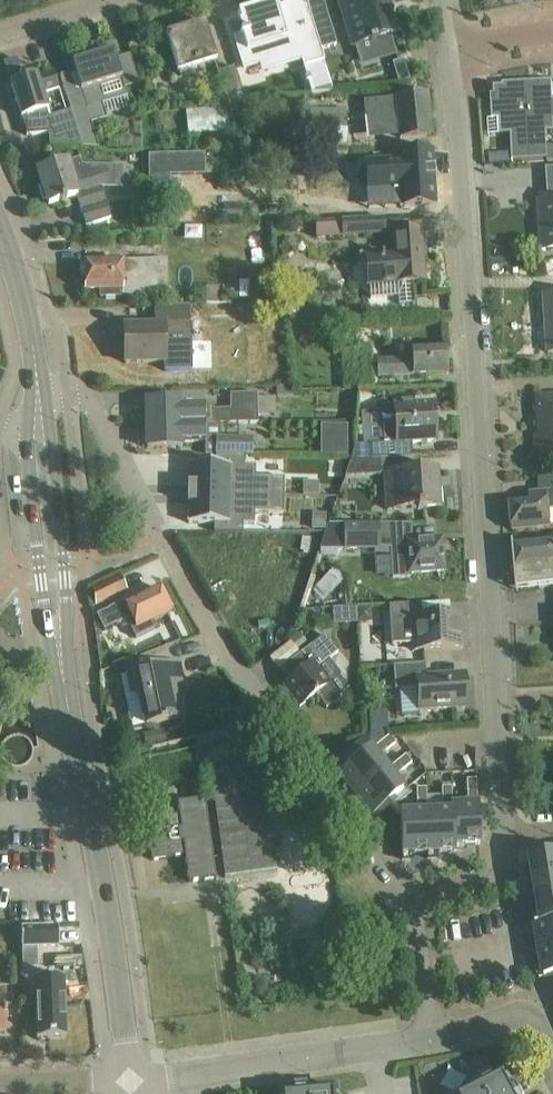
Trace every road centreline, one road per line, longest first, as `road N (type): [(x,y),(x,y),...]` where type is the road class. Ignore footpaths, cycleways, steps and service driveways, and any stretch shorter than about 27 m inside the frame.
road 1 (residential): [(505,833),(450,44)]
road 2 (residential): [(39,388),(89,402),(209,621),(413,904)]
road 3 (tertiary): [(62,644),(133,1078)]
road 4 (residential): [(133,1078),(429,1034)]
road 5 (tertiary): [(41,420),(29,465),(42,582),(62,644)]
road 6 (tertiary): [(62,644),(66,579),(41,420)]
road 7 (tertiary): [(0,229),(20,284),(39,388)]
road 8 (residential): [(413,904),(508,876),(505,833)]
road 9 (residential): [(552,1061),(516,1025),(429,1034)]
road 10 (residential): [(133,1078),(0,1085)]
road 11 (residential): [(429,1034),(413,904)]

